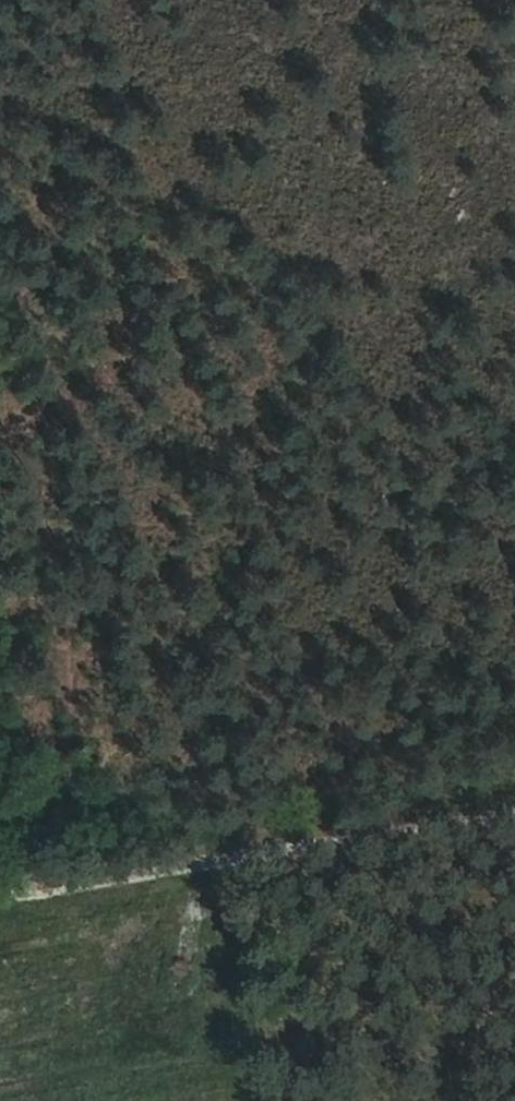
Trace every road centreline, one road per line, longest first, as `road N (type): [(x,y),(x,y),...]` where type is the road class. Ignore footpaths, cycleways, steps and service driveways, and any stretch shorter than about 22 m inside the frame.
road 1 (track): [(514,819),(0,906)]

